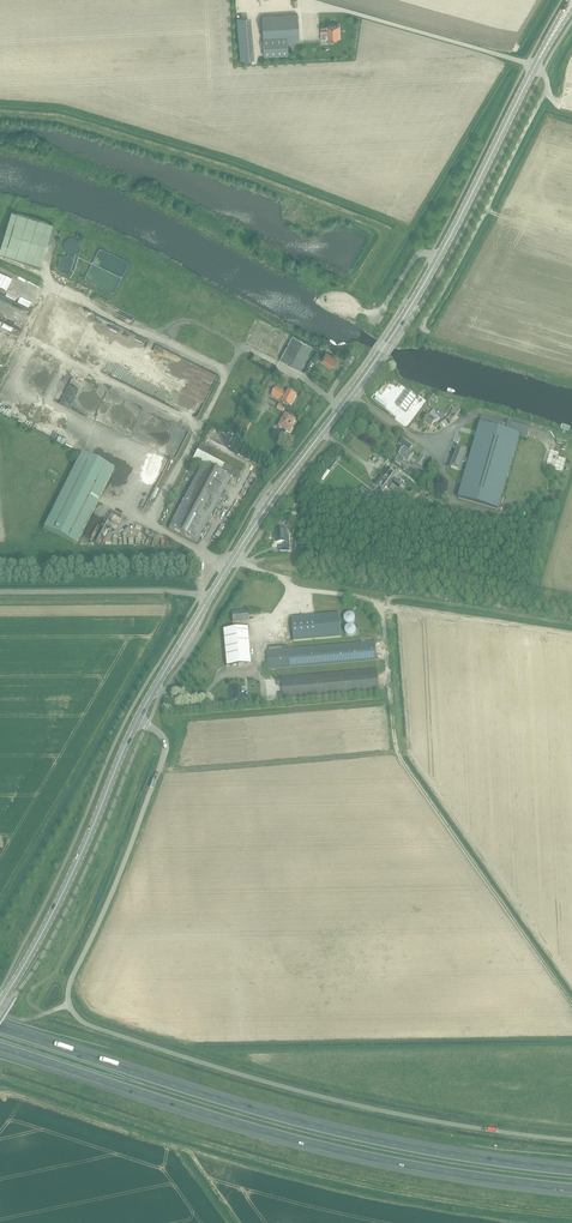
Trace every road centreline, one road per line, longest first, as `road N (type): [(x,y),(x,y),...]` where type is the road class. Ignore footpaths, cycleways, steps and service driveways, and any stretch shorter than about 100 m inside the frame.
road 1 (secondary): [(137,720),(265,508),(414,301),(571,5)]
road 2 (motorway): [(571,1171),(358,1137),(0,1028)]
road 3 (motorway): [(0,1047),(353,1154),(571,1188)]
road 4 (track): [(571,1003),(400,759),(377,605),(294,589)]
road 5 (unclassified): [(571,1140),(292,1089),(92,1026),(70,1004)]
road 6 (secondary): [(0,1006),(70,877),(137,720)]
road 7 (unclassified): [(137,720),(161,734),(165,752),(70,981),(70,1004)]
road 8 (track): [(183,1149),(0,1093)]

